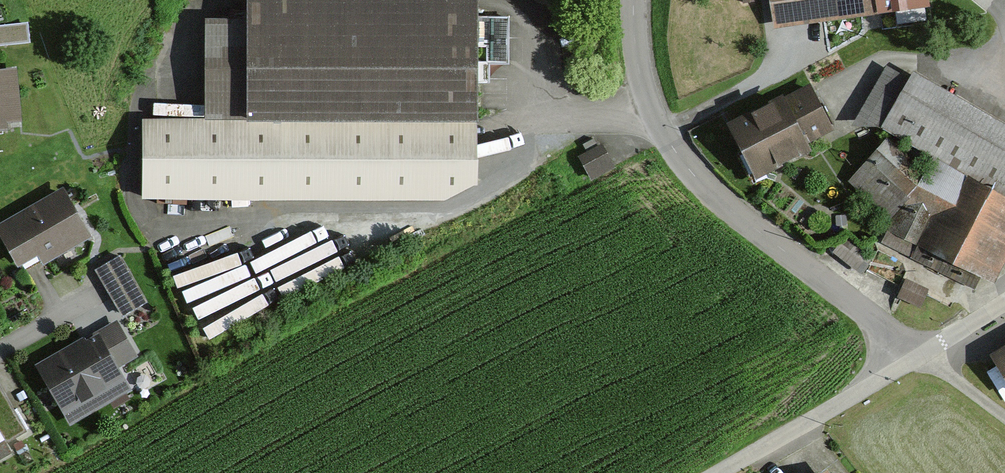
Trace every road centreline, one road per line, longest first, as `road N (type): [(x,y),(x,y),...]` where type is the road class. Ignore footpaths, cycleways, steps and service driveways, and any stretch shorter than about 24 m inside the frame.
road 1 (unclassified): [(918,357),(725,207),(681,159),(654,102),(637,0)]
road 2 (unclassified): [(719,472),(883,378)]

